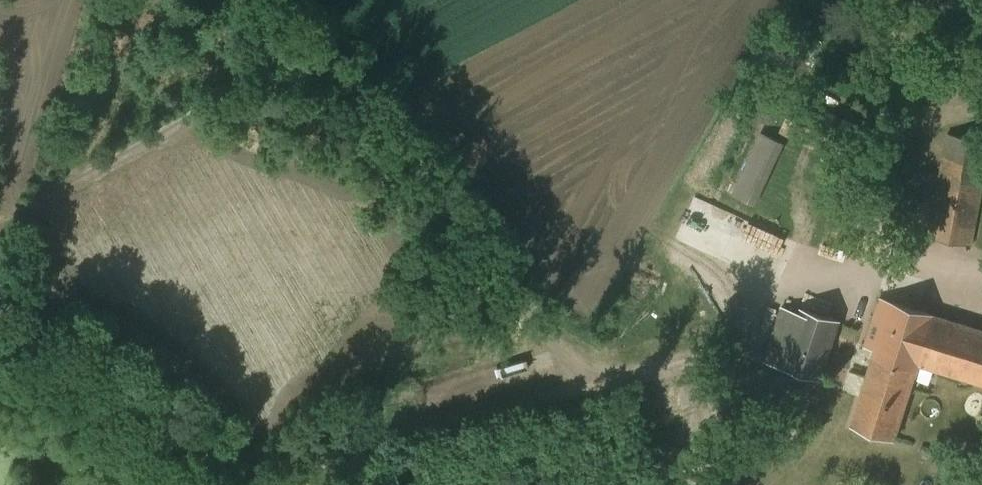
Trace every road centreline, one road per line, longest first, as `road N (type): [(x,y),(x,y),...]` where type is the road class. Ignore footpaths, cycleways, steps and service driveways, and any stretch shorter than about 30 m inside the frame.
road 1 (track): [(613,386),(563,337),(387,114),(282,0)]
road 2 (track): [(289,484),(370,447),(500,412)]

